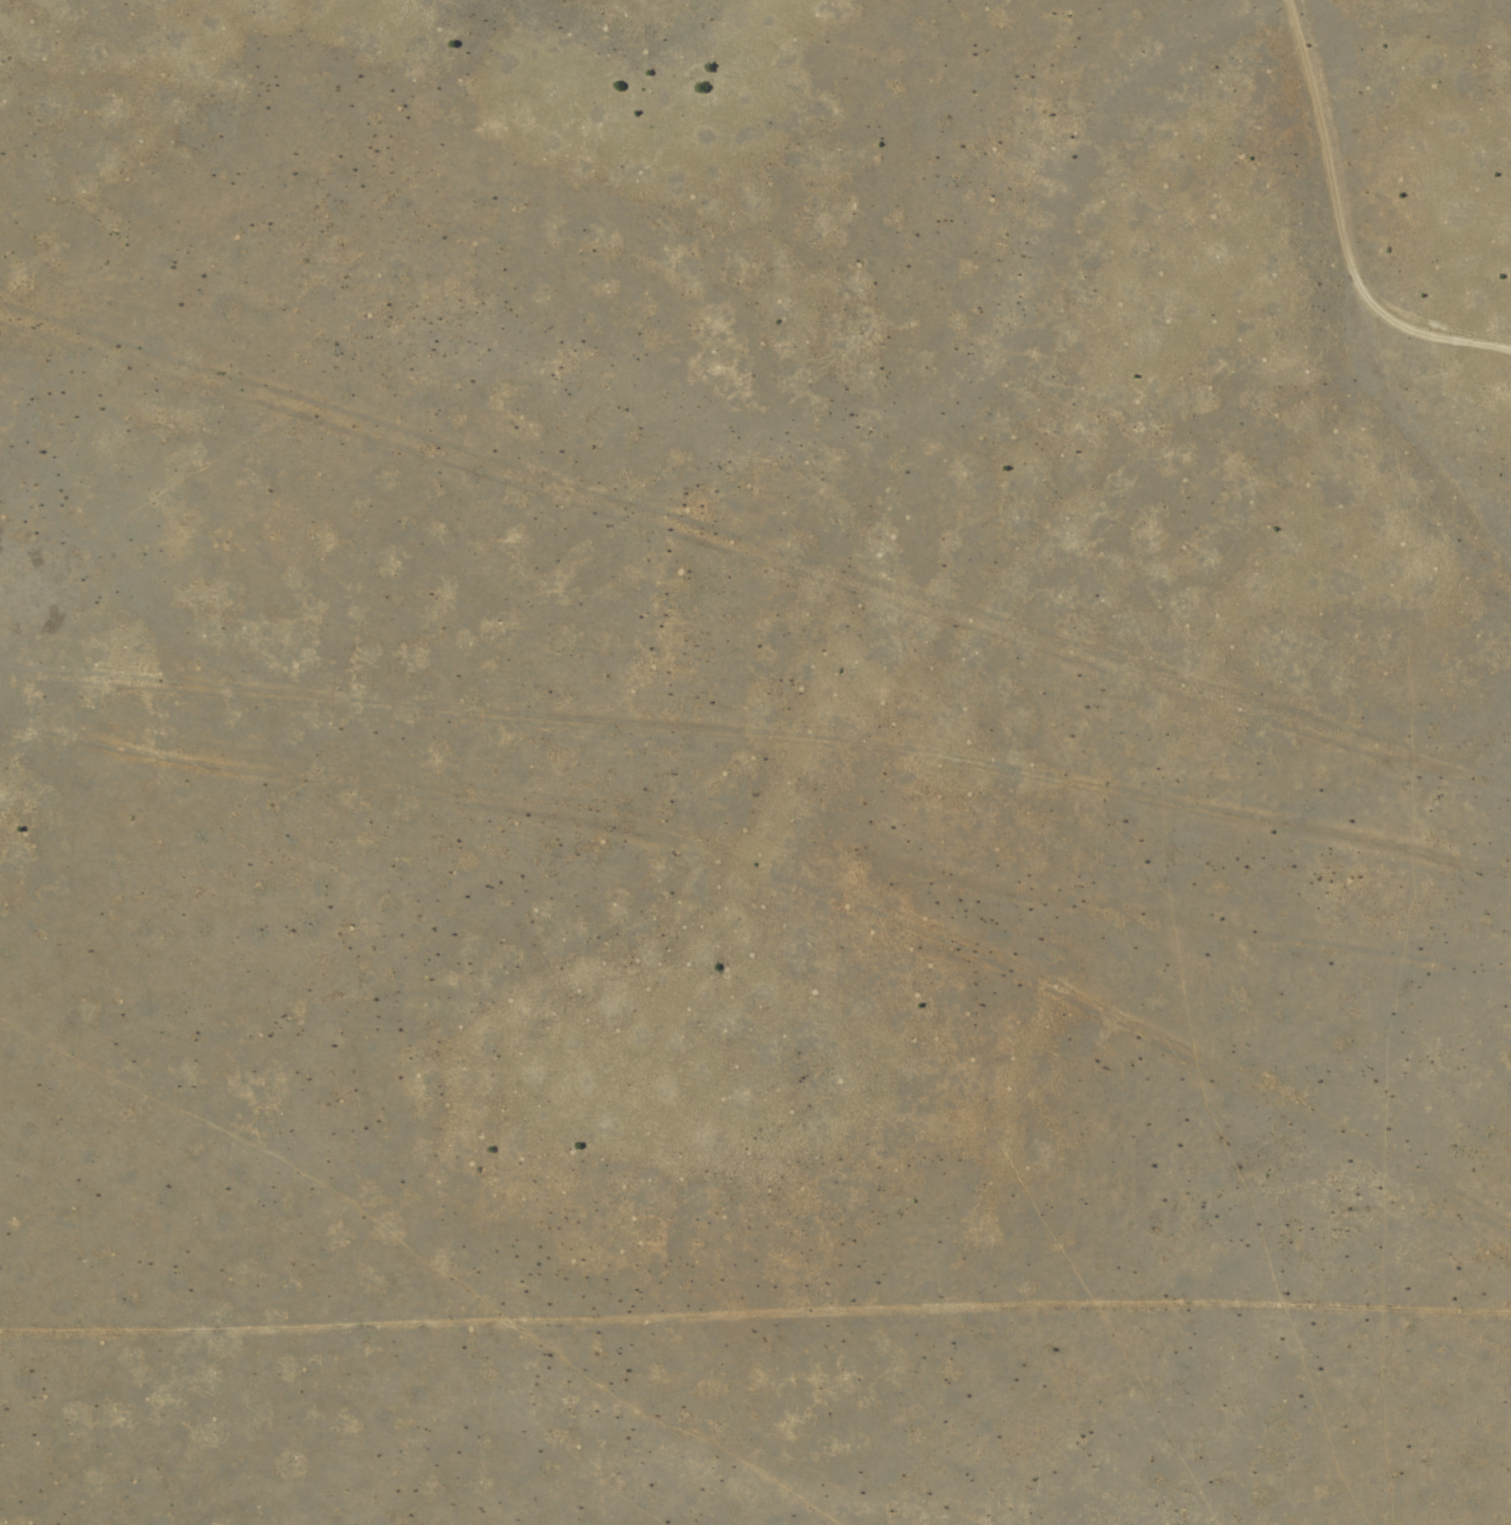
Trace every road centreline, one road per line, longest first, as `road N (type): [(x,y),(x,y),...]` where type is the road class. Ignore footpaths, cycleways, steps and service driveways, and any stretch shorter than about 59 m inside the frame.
road 1 (track): [(1289,0),(1345,264),(1371,308),(1418,333)]

